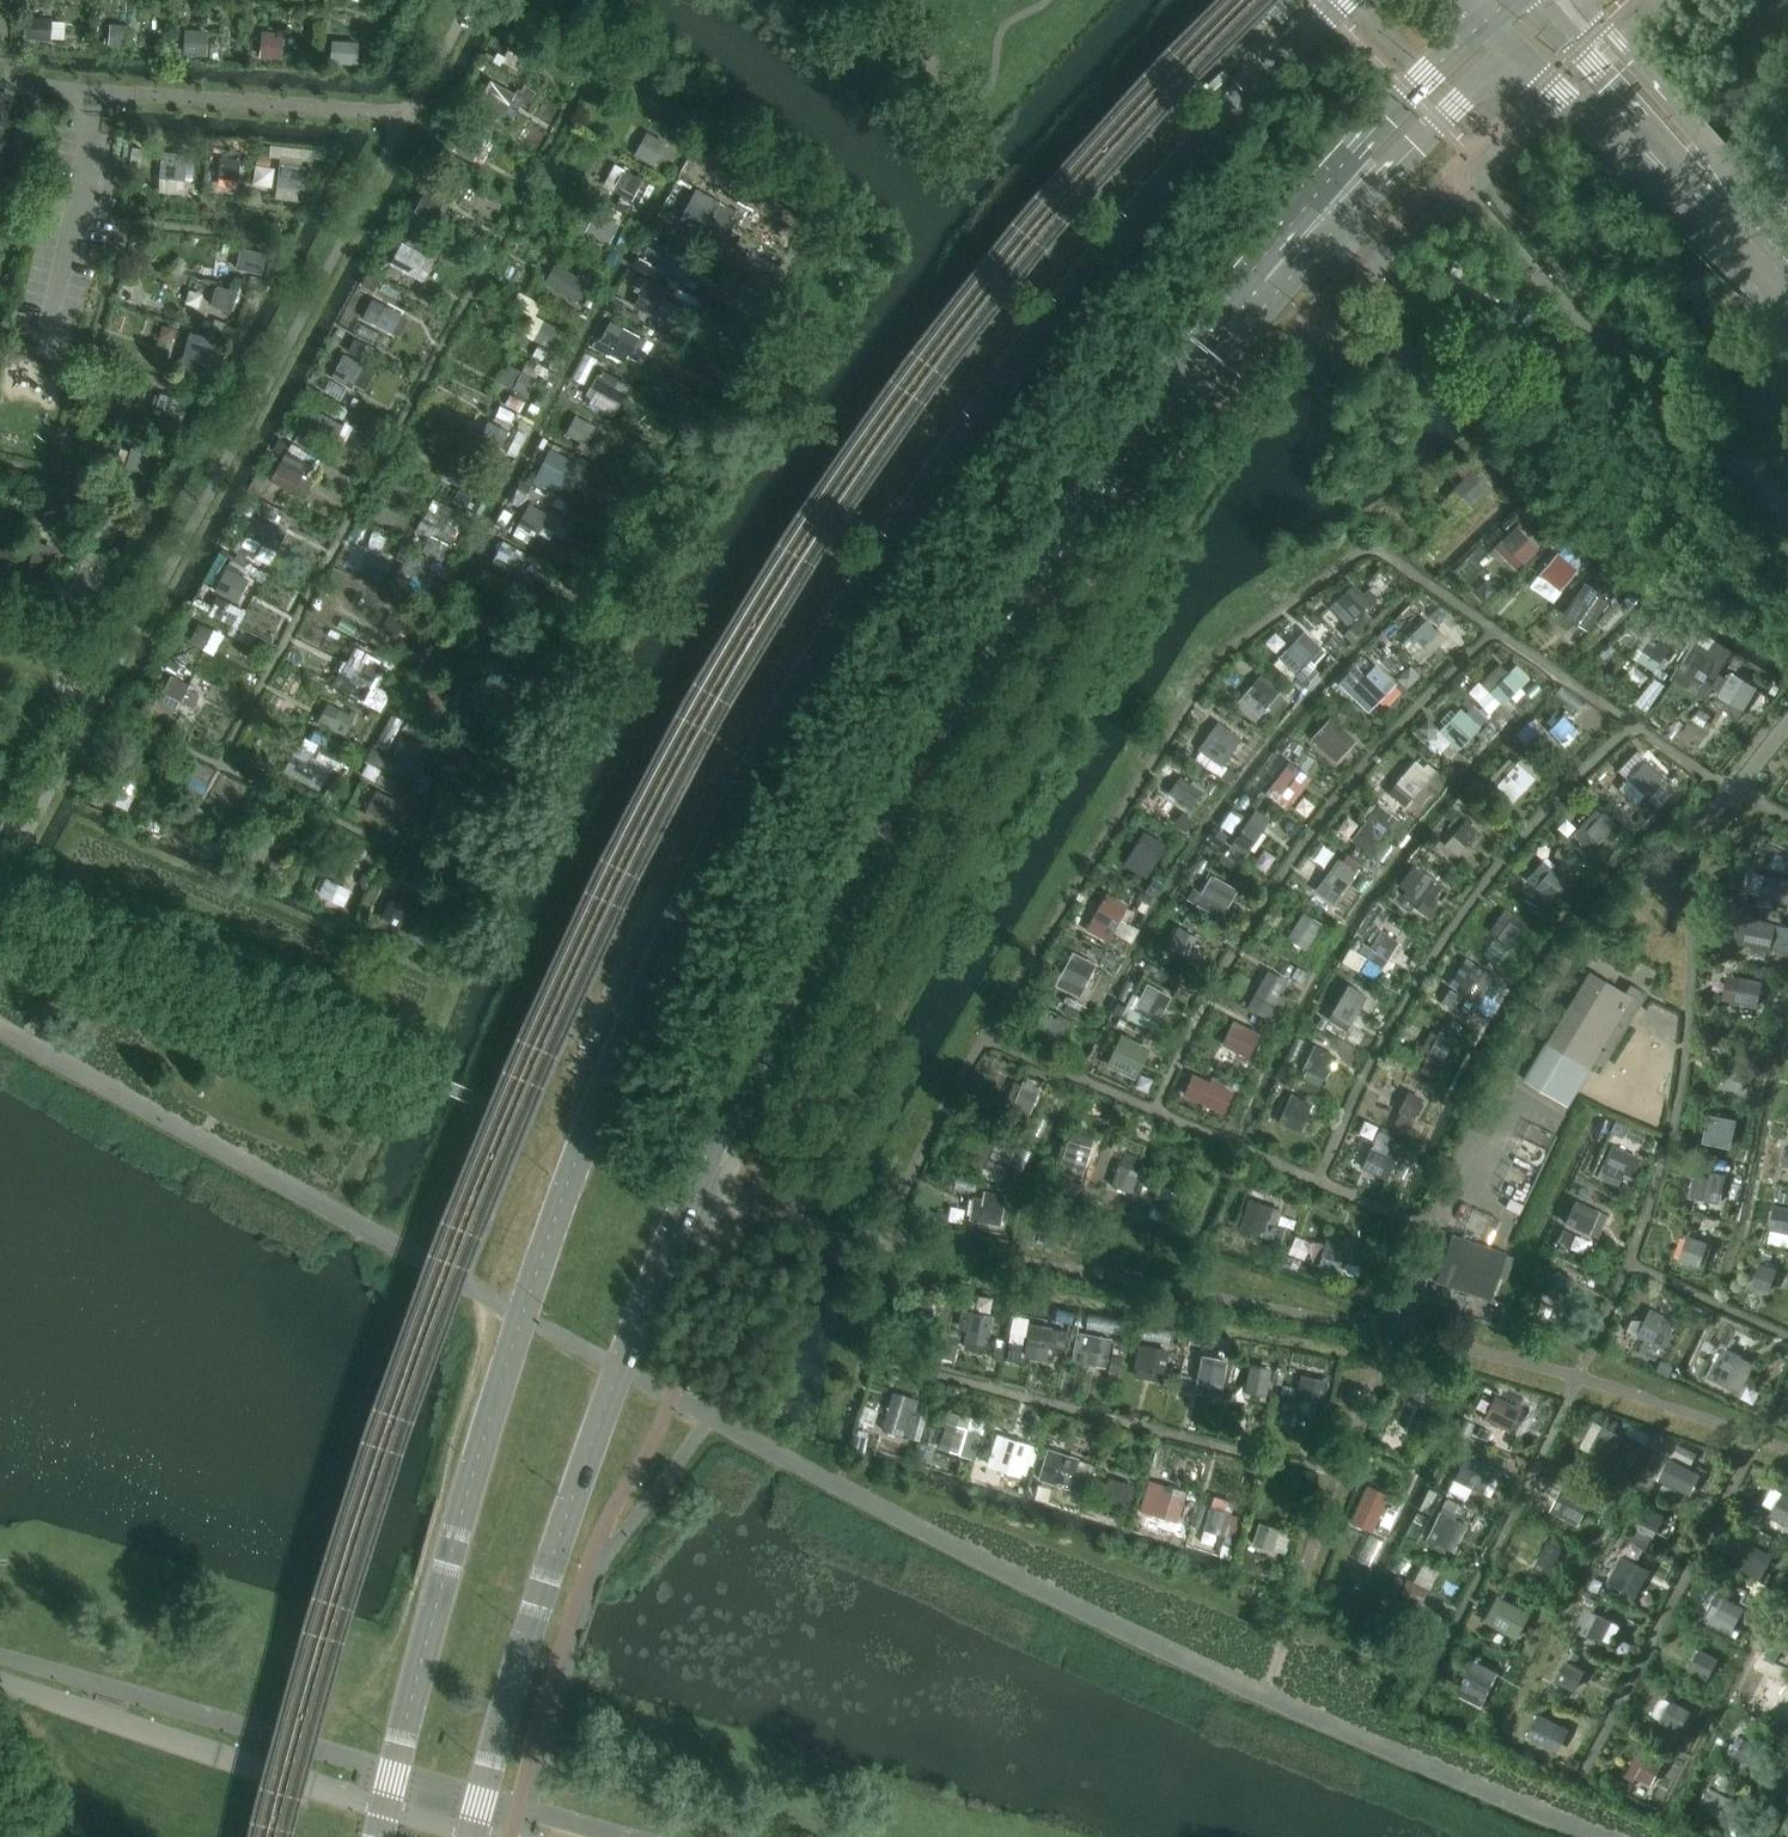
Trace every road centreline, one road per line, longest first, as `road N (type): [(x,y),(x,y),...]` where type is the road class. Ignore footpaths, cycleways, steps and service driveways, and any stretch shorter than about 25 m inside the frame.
road 1 (secondary): [(466,1836),(556,1543),(689,1193),(891,805),(1062,534),(1265,282),(1508,9)]
road 2 (secondary): [(1344,0),(1130,221),(964,430),(831,642),(688,896),(537,1266),(434,1608),(377,1836)]
road 3 (unclassified): [(1787,299),(1560,61)]

